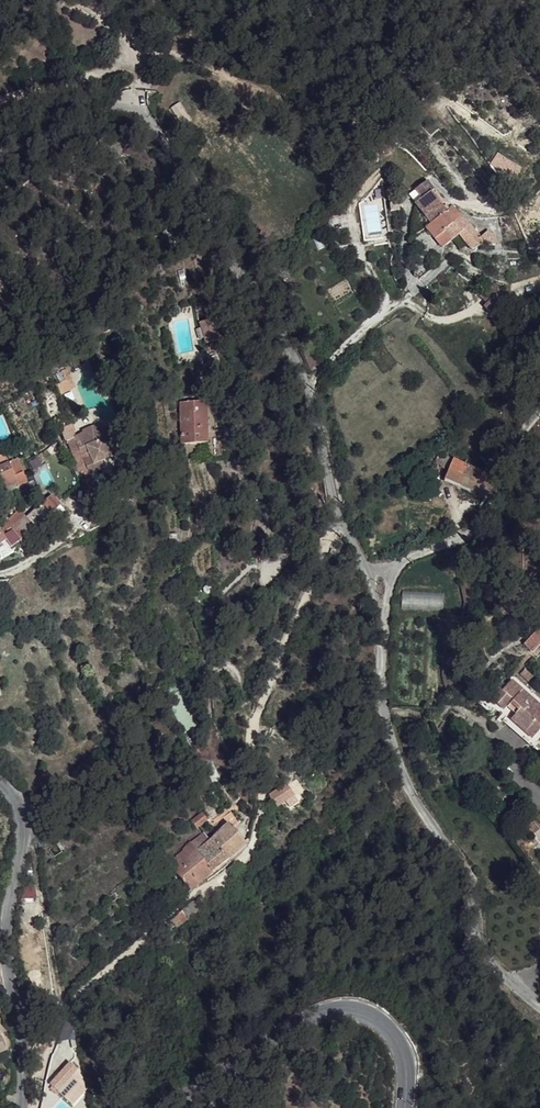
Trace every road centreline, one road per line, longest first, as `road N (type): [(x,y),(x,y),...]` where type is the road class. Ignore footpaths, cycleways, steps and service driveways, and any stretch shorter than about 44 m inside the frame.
road 1 (unclassified): [(0,148),(101,111),(134,109),(152,121),(265,306),(309,399),(337,516),(369,573)]
road 2 (unclassified): [(369,573),(379,609),(386,723),(399,763),(477,894),(488,957),(539,1003)]
road 3 (tertiary): [(156,1107),(320,1013),(346,1009),(367,1013),(402,1045),(405,1107)]
road 4 (residential): [(22,1107),(6,929),(23,820),(0,783)]
road 5 (residential): [(369,573),(480,531),(539,408)]
road 6 (track): [(0,106),(121,64),(141,65)]

